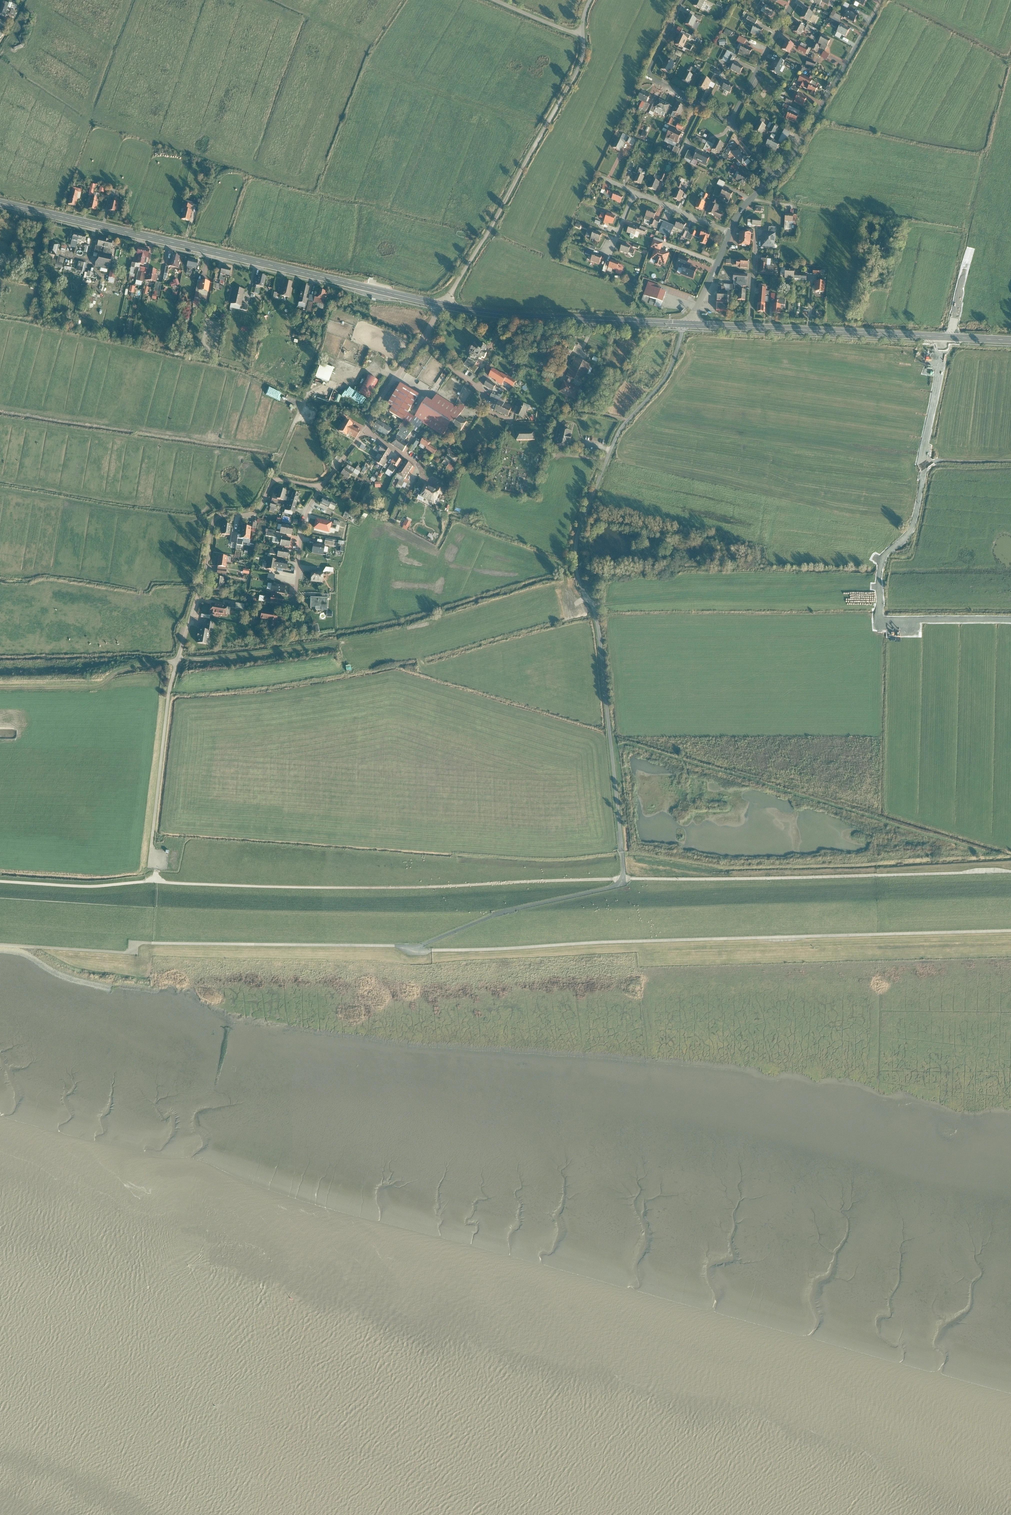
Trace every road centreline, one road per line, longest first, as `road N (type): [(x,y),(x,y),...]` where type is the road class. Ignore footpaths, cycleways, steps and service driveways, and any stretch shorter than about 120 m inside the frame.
road 1 (track): [(0,881),(90,886),(156,878),(393,887),(623,879)]
road 2 (track): [(413,948),(1010,931)]
road 3 (secondary): [(0,203),(442,306)]
road 4 (track): [(0,944),(124,952),(143,943),(413,948)]
road 5 (track): [(623,879),(1010,872)]
road 6 (unclassified): [(682,325),(668,373),(621,428),(583,517),(575,558),(590,602)]
road 7 (residential): [(442,306),(579,69),(582,36)]
road 8 (track): [(278,458),(273,451),(0,407)]
road 9 (track): [(590,602),(623,879)]
road 10 (residential): [(321,487),(279,481),(253,513),(216,520),(178,659)]
road 11 (secondary): [(750,328),(1010,341)]
road 12 (secondary): [(442,306),(682,325)]
road 13 (track): [(1010,461),(928,466),(911,527),(880,564),(880,611)]
road 14 (track): [(623,879),(413,948)]
road 15 (residential): [(883,0),(777,176)]
road 16 (residential): [(731,125),(647,78),(683,0)]
road 17 (track): [(178,659),(348,646)]
road 18 (residential): [(731,125),(793,0)]
road 19 (residential): [(515,422),(483,409),(481,390),(424,338)]
road 20 (residential): [(321,487),(300,539),(293,613)]

